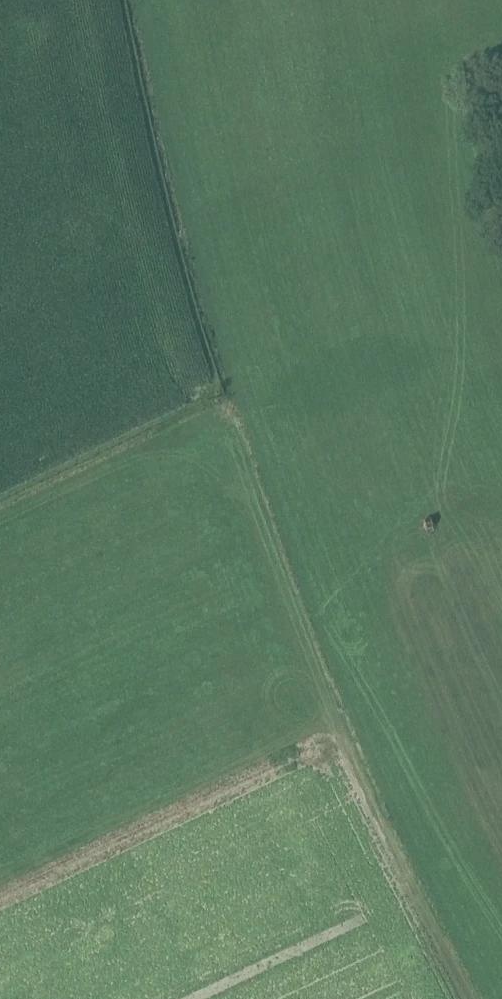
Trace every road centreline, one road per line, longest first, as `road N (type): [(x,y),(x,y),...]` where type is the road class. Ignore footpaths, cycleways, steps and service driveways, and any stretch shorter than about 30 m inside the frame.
road 1 (track): [(138,0),(163,169),(278,574),(382,837),(468,998)]

